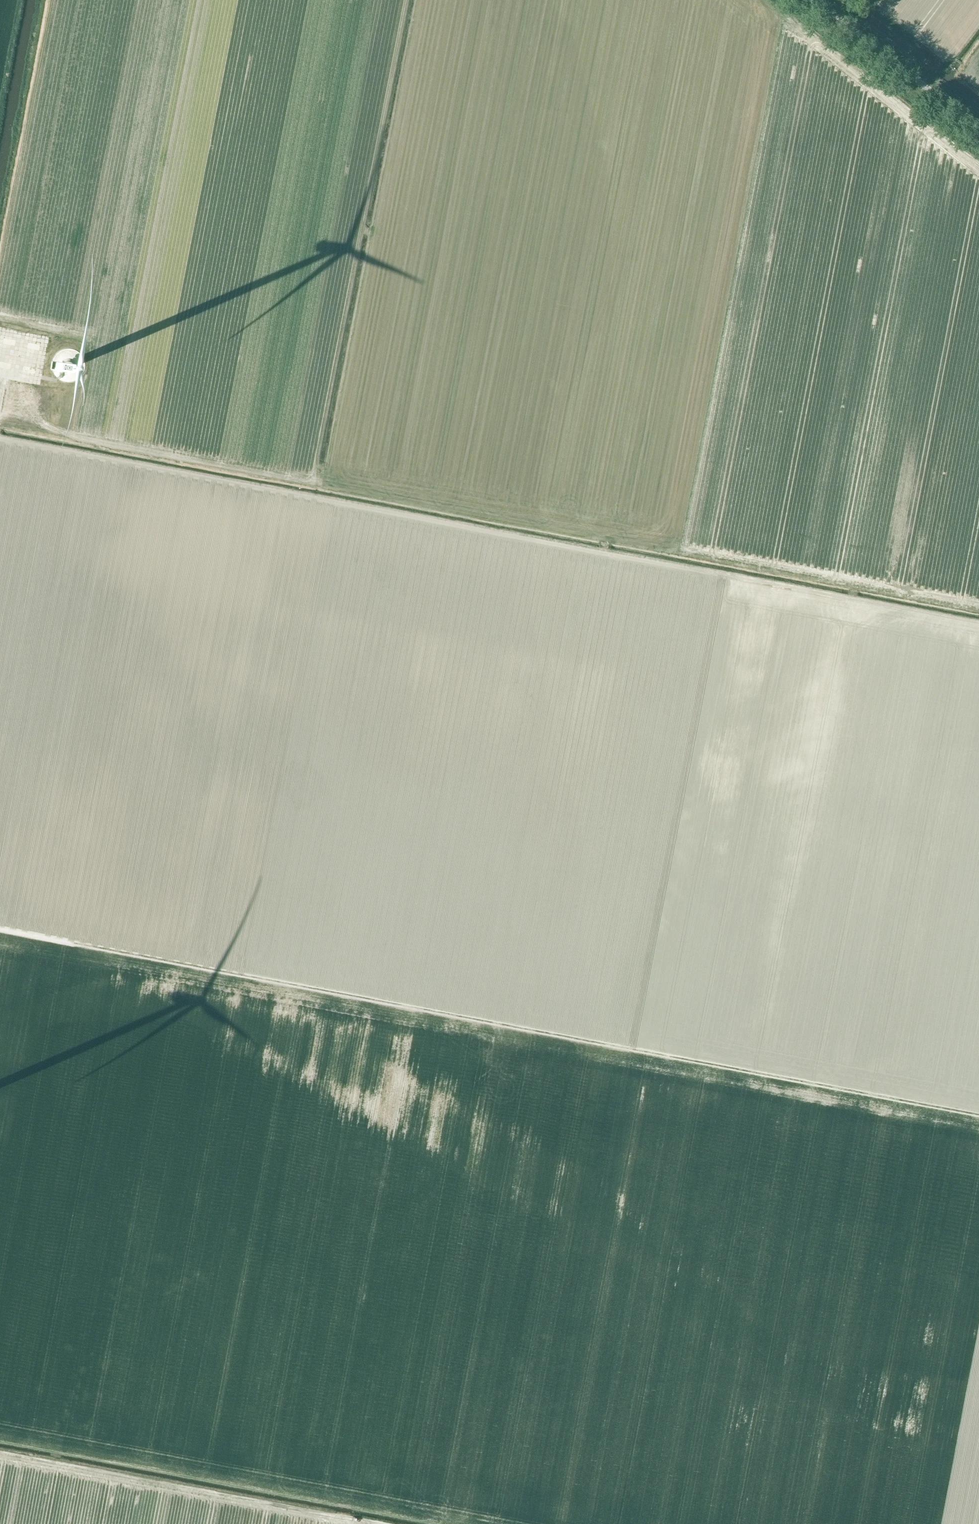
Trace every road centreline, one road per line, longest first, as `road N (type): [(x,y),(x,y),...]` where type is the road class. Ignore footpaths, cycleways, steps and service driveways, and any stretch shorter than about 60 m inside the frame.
road 1 (unclassified): [(978,130),(813,0)]

